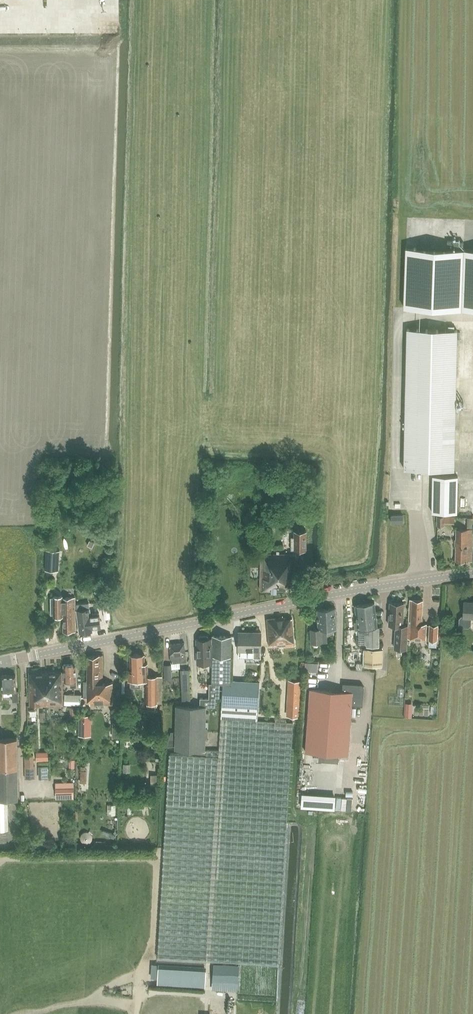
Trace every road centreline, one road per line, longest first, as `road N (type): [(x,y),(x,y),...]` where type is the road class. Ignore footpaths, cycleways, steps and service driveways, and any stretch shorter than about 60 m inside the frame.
road 1 (tertiary): [(0,663),(472,575)]
road 2 (track): [(156,861),(153,940),(138,1013)]

